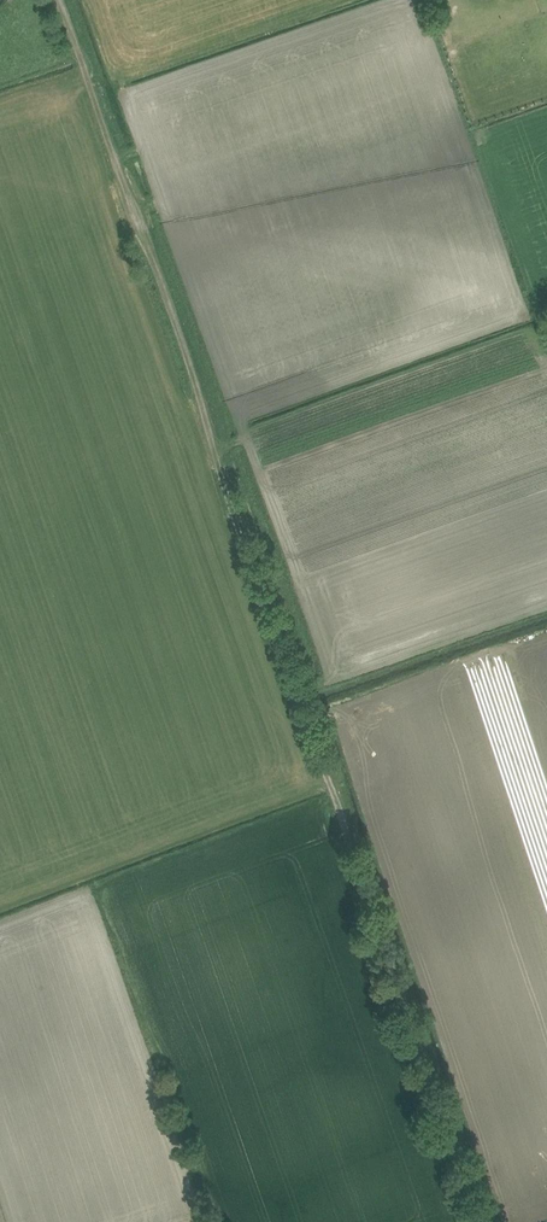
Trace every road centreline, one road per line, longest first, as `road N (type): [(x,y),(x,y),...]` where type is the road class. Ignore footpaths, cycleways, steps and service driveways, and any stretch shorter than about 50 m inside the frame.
road 1 (track): [(479,1221),(64,0)]

